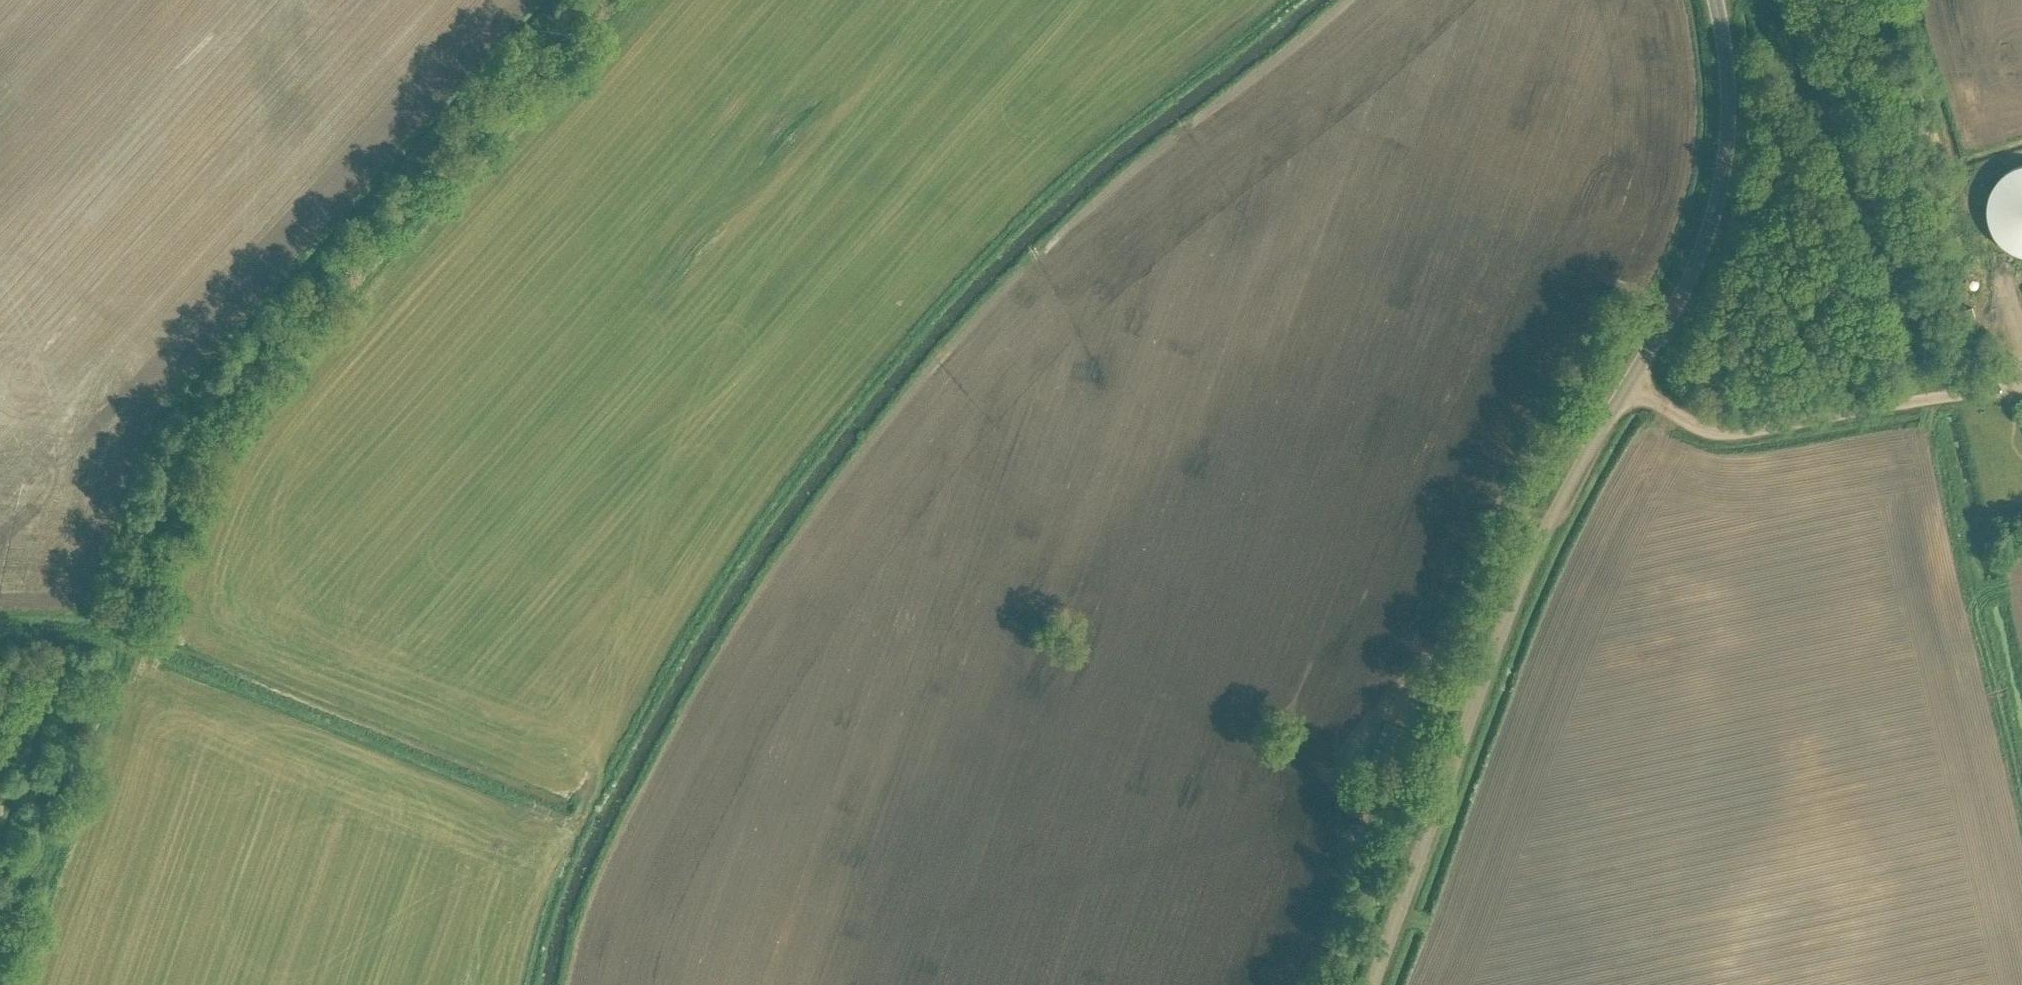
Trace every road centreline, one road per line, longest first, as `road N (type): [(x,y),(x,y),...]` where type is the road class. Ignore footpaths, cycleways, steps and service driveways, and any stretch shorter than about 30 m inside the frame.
road 1 (unclassified): [(1373,984),(1521,583),(1686,287),(1720,190),(1727,115),(1714,0)]

